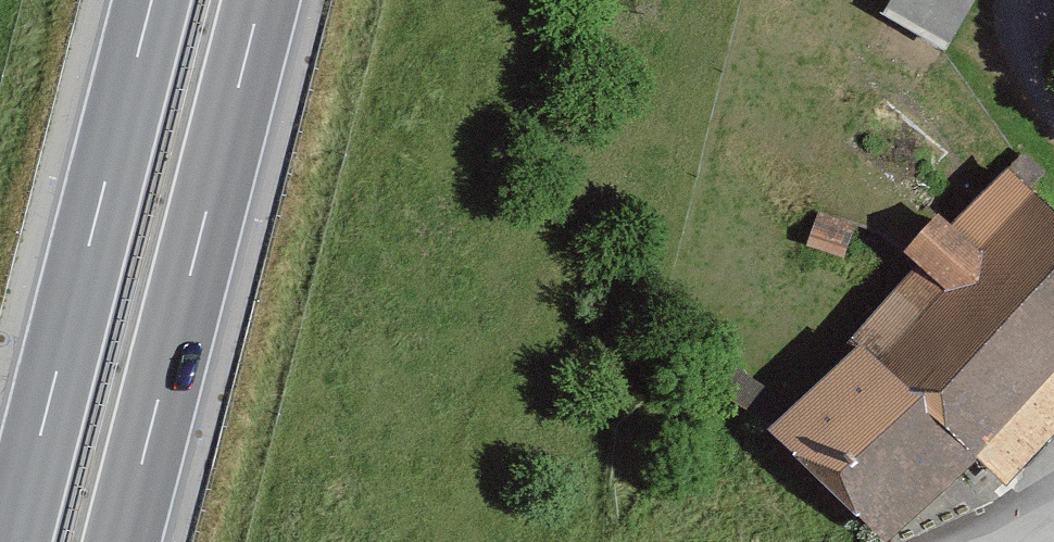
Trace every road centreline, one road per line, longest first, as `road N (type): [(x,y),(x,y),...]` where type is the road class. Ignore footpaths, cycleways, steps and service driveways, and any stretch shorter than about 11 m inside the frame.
road 1 (motorway): [(151,0),(11,541)]
road 2 (motorway): [(121,541),(260,0)]

